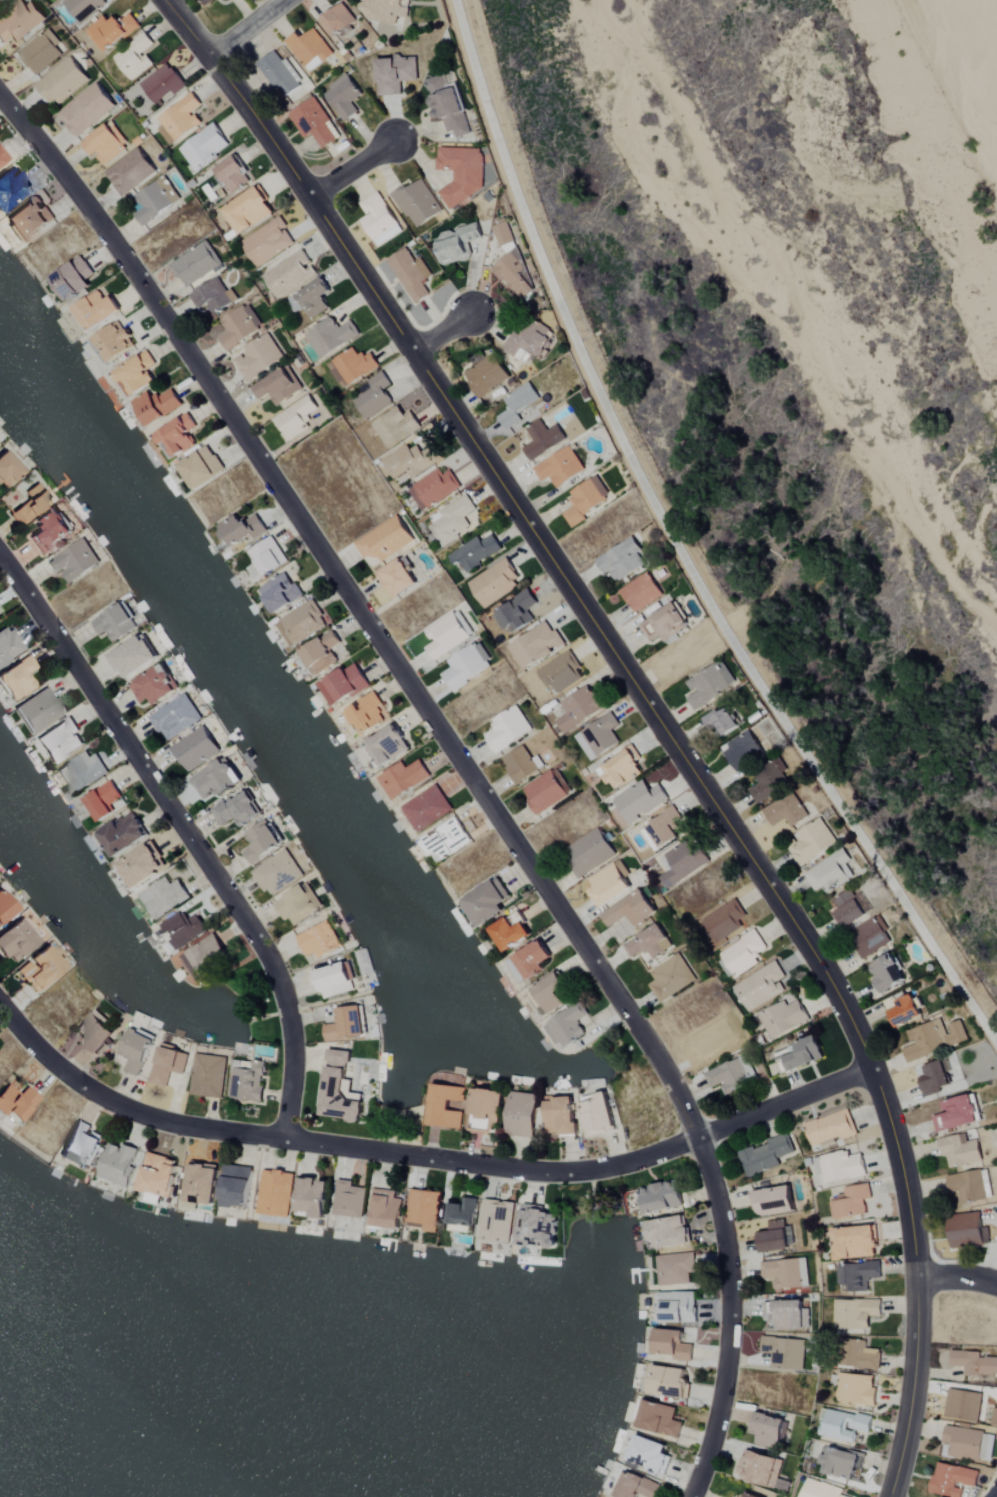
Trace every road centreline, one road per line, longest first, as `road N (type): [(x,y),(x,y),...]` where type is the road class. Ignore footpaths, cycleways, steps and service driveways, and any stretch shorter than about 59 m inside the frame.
road 1 (residential): [(692,1496),(722,1397),(728,1332),(727,1235),(700,1136),(617,997),(161,312),(0,96)]
road 2 (residential): [(919,1278),(911,1196),(870,1068),(835,991),(314,197),(162,0)]
road 3 (residential): [(700,1136),(619,1170),(532,1173),(193,1128),(133,1113),(64,1077),(0,1004)]
road 4 (residential): [(285,1141),(294,1069),(282,995),(257,938),(0,556)]
road 5 (residential): [(891,1496),(919,1335),(919,1278)]
road 6 (residential): [(870,1068),(700,1136)]

